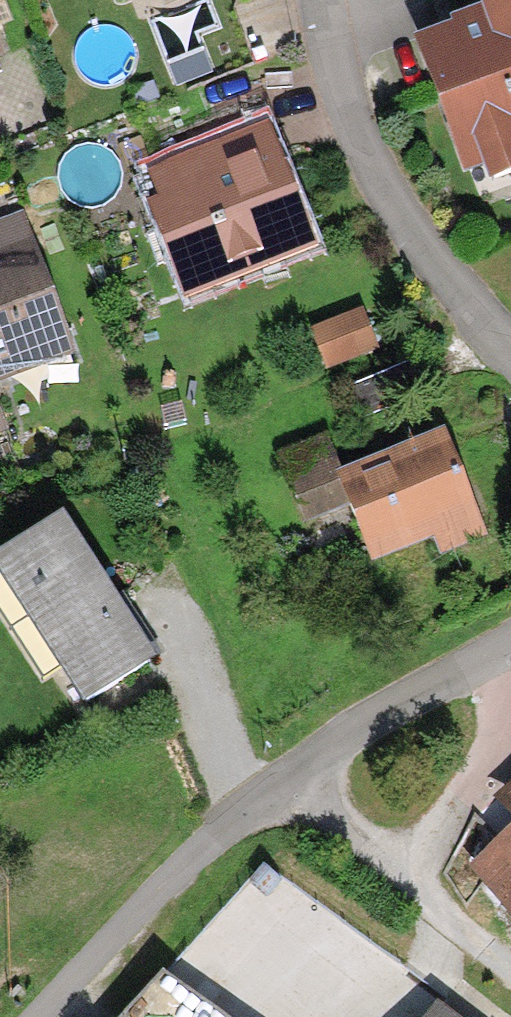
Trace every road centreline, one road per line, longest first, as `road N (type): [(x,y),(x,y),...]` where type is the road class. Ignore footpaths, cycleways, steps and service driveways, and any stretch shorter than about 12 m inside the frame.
road 1 (residential): [(510,637),(340,737),(251,808),(178,867),(35,1016)]
road 2 (residential): [(321,0),(369,159),(418,248),(510,351)]

